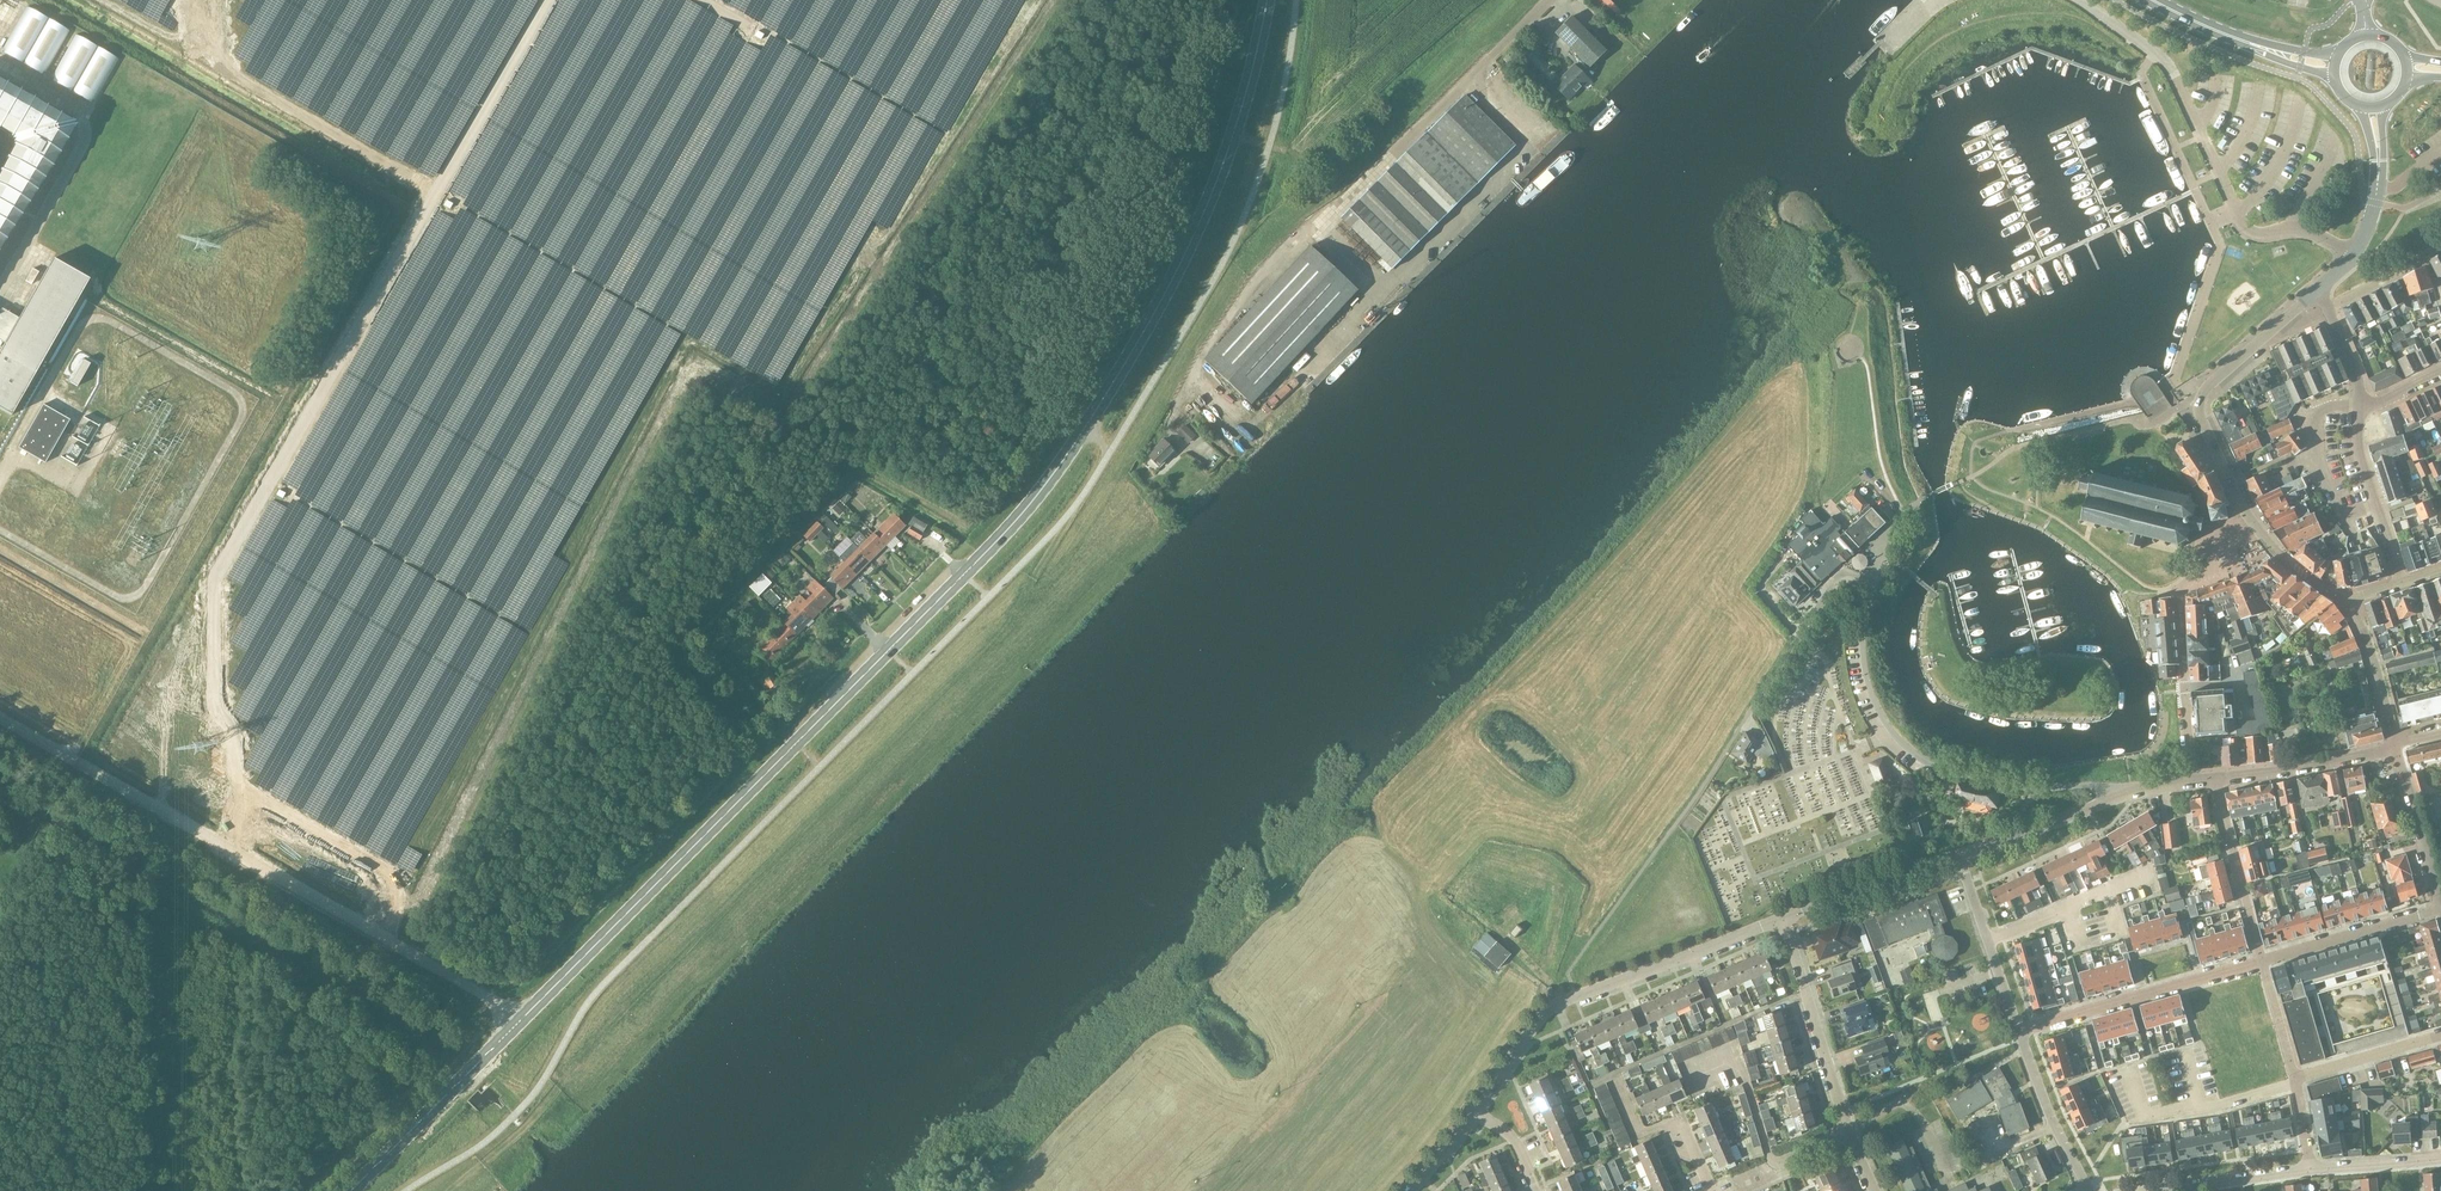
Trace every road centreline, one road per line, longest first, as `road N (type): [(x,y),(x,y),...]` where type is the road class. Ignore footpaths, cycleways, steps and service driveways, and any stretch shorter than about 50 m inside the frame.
road 1 (secondary): [(349,1190),(1036,497),(1126,362),(1186,251),(1242,108),(1267,0)]
road 2 (track): [(449,1190),(524,1129),(578,1061),(999,632)]
road 3 (track): [(774,766),(676,656),(679,640),(850,467),(962,525)]
road 4 (unclassified): [(2121,795),(2093,786),(1970,779),(1923,760),(1891,731),(1868,684),(1863,631),(1873,573),(1912,507)]
road 5 (track): [(434,1057),(44,833)]
road 6 (unclassified): [(2352,258),(2301,229),(2259,235),(2243,225),(2169,69),(2078,0)]
road 7 (unclassified): [(1473,1112),(1552,1007),(1781,918)]
road 8 (tertiary): [(2262,533),(2205,427),(2200,398),(2315,292)]
road 9 (residential): [(1874,1190),(1781,918)]
road 10 (residential): [(2262,961),(2018,1031)]
road 11 (track): [(339,1145),(233,1151),(141,1190)]
road 12 (residential): [(2177,583),(2192,781)]
road 13 (residential): [(2262,961),(2215,779)]
road 14 (unclassified): [(1781,918),(1958,855)]
road 15 (residential): [(2018,1031),(1958,855)]
road 16 (residential): [(2440,910),(2262,961)]
road 17 (residential): [(1712,1190),(1679,1118),(1637,1135),(1613,1080)]
road 18 (residential): [(2401,584),(2358,452),(2360,407)]
road 19 (unclassified): [(2215,779),(2395,745)]
road 20 (residential): [(2088,1190),(2018,1031)]
road 21 (unclassified): [(1958,855),(2121,795)]
road 22 (unclassified): [(2440,901),(2395,745)]
road 23 (residential): [(2151,1190),(2311,1168)]
road 24 (residential): [(2294,1078),(2440,1035)]
road 25 (tertiary): [(2395,745),(2365,638),(2346,602)]
road 26 (residential): [(2311,1168),(2440,1158)]
road 27 (track): [(999,632),(1059,525)]
road 28 (residential): [(2294,1078),(2262,961)]

